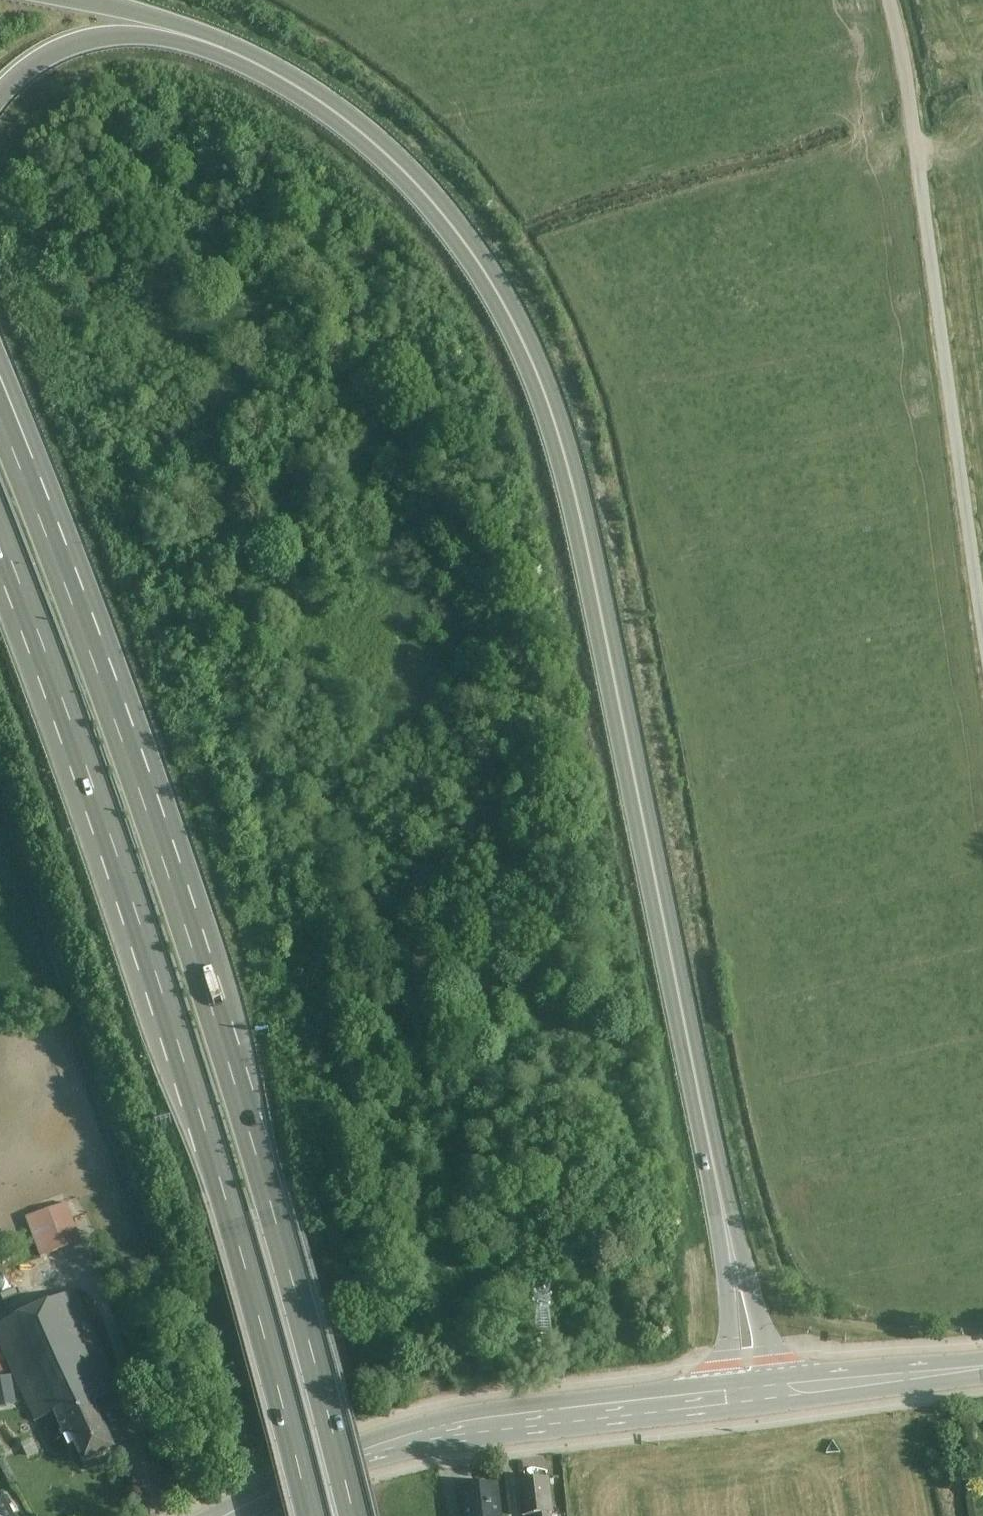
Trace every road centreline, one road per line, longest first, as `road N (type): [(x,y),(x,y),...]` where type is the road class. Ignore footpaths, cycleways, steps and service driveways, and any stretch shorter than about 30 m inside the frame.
road 1 (motorway): [(737,1267),(596,583),(537,372),(468,246),(402,167),(318,101),(233,57)]
road 2 (motorway): [(360,1515),(175,868),(0,402)]
road 3 (motorway): [(0,512),(165,973),(315,1515)]
road 4 (residential): [(888,0),(982,593)]
road 5 (tertiary): [(740,1395),(429,1435),(223,1515)]
road 6 (motorway): [(0,96),(37,65),(97,43),(168,39),(233,57)]
road 7 (motorway): [(233,57),(157,20),(73,0)]
road 8 (motorway): [(888,1379),(762,1312)]
road 9 (motorway): [(737,1267),(740,1395)]

